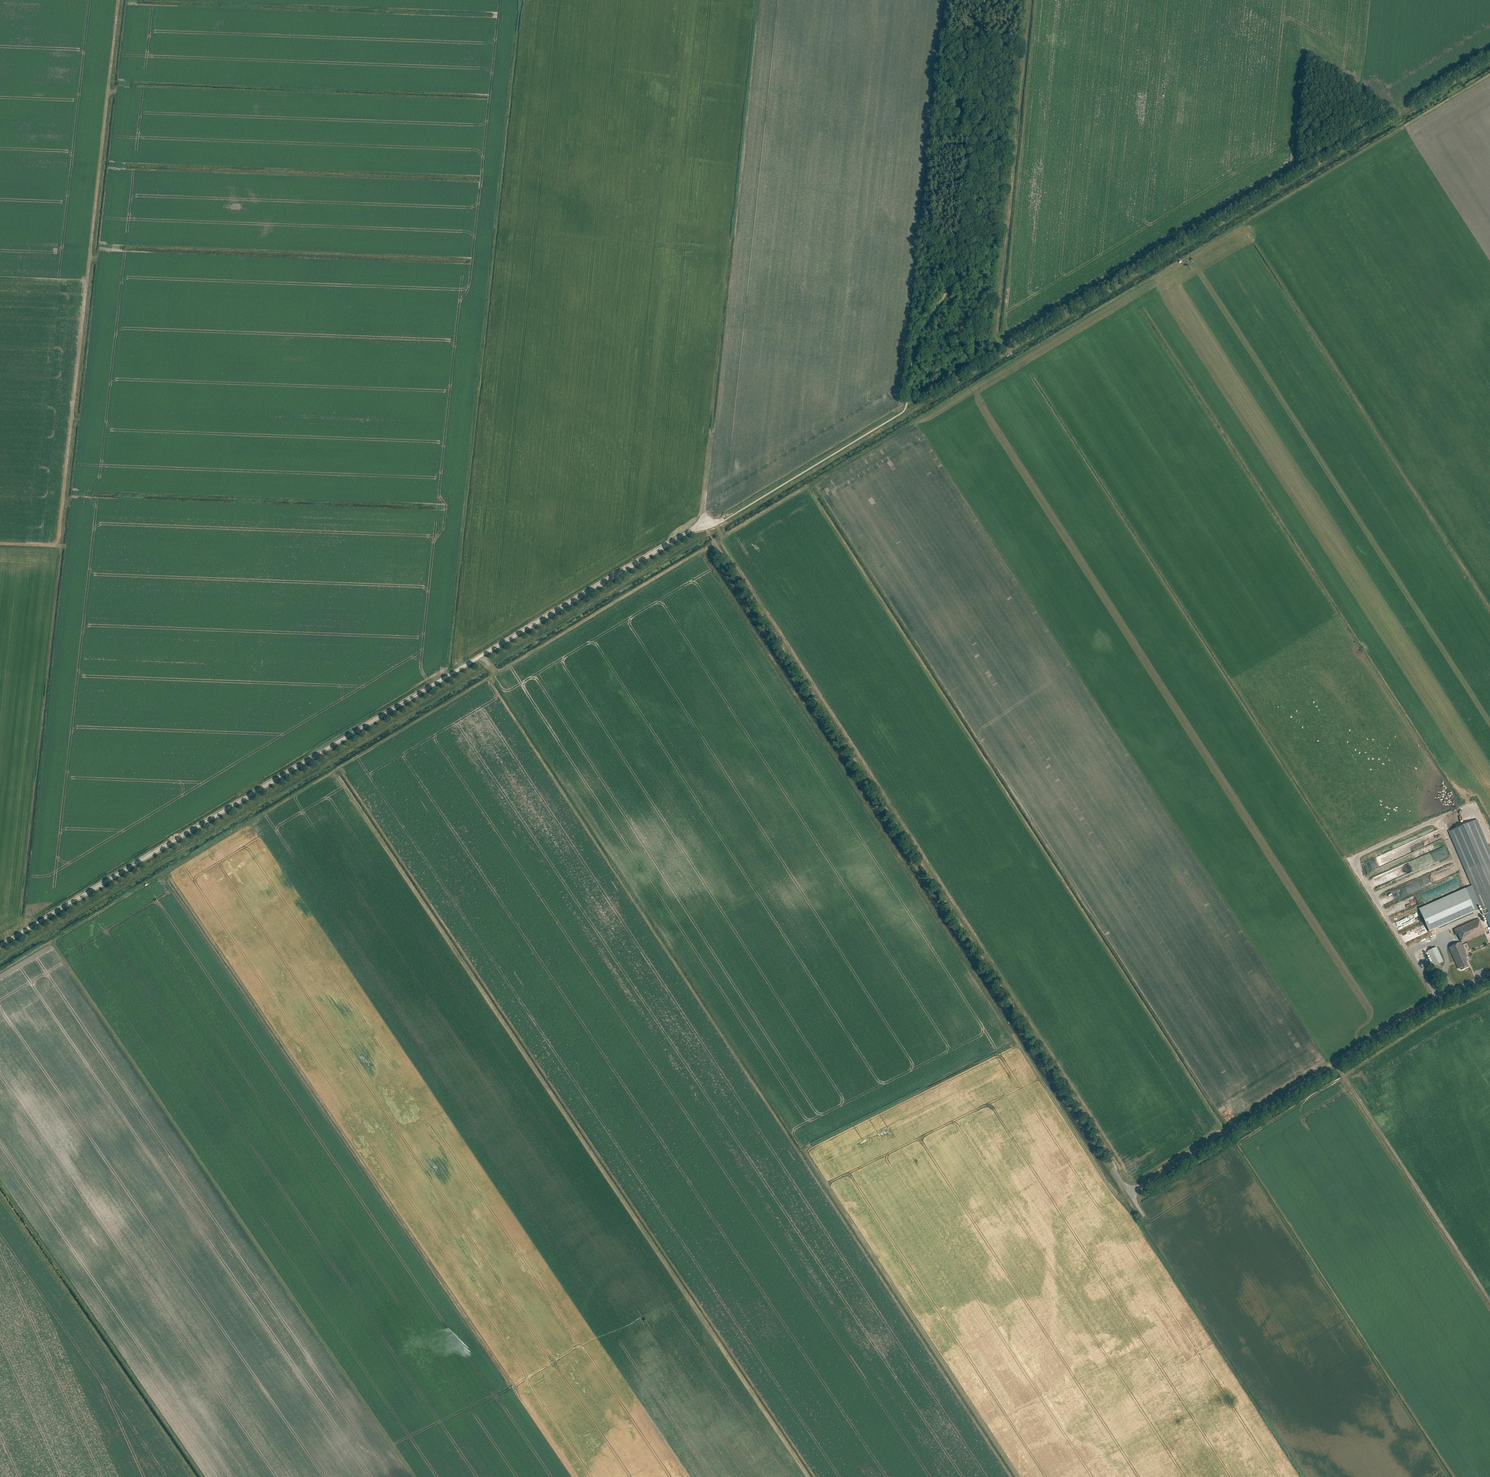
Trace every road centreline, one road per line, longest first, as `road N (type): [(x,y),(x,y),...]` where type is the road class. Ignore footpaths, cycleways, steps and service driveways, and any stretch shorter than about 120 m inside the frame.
road 1 (unclassified): [(0,946),(704,525)]
road 2 (track): [(906,406),(1489,52)]
road 3 (unclassified): [(1115,1171),(1138,1188),(1439,995),(1489,973)]

